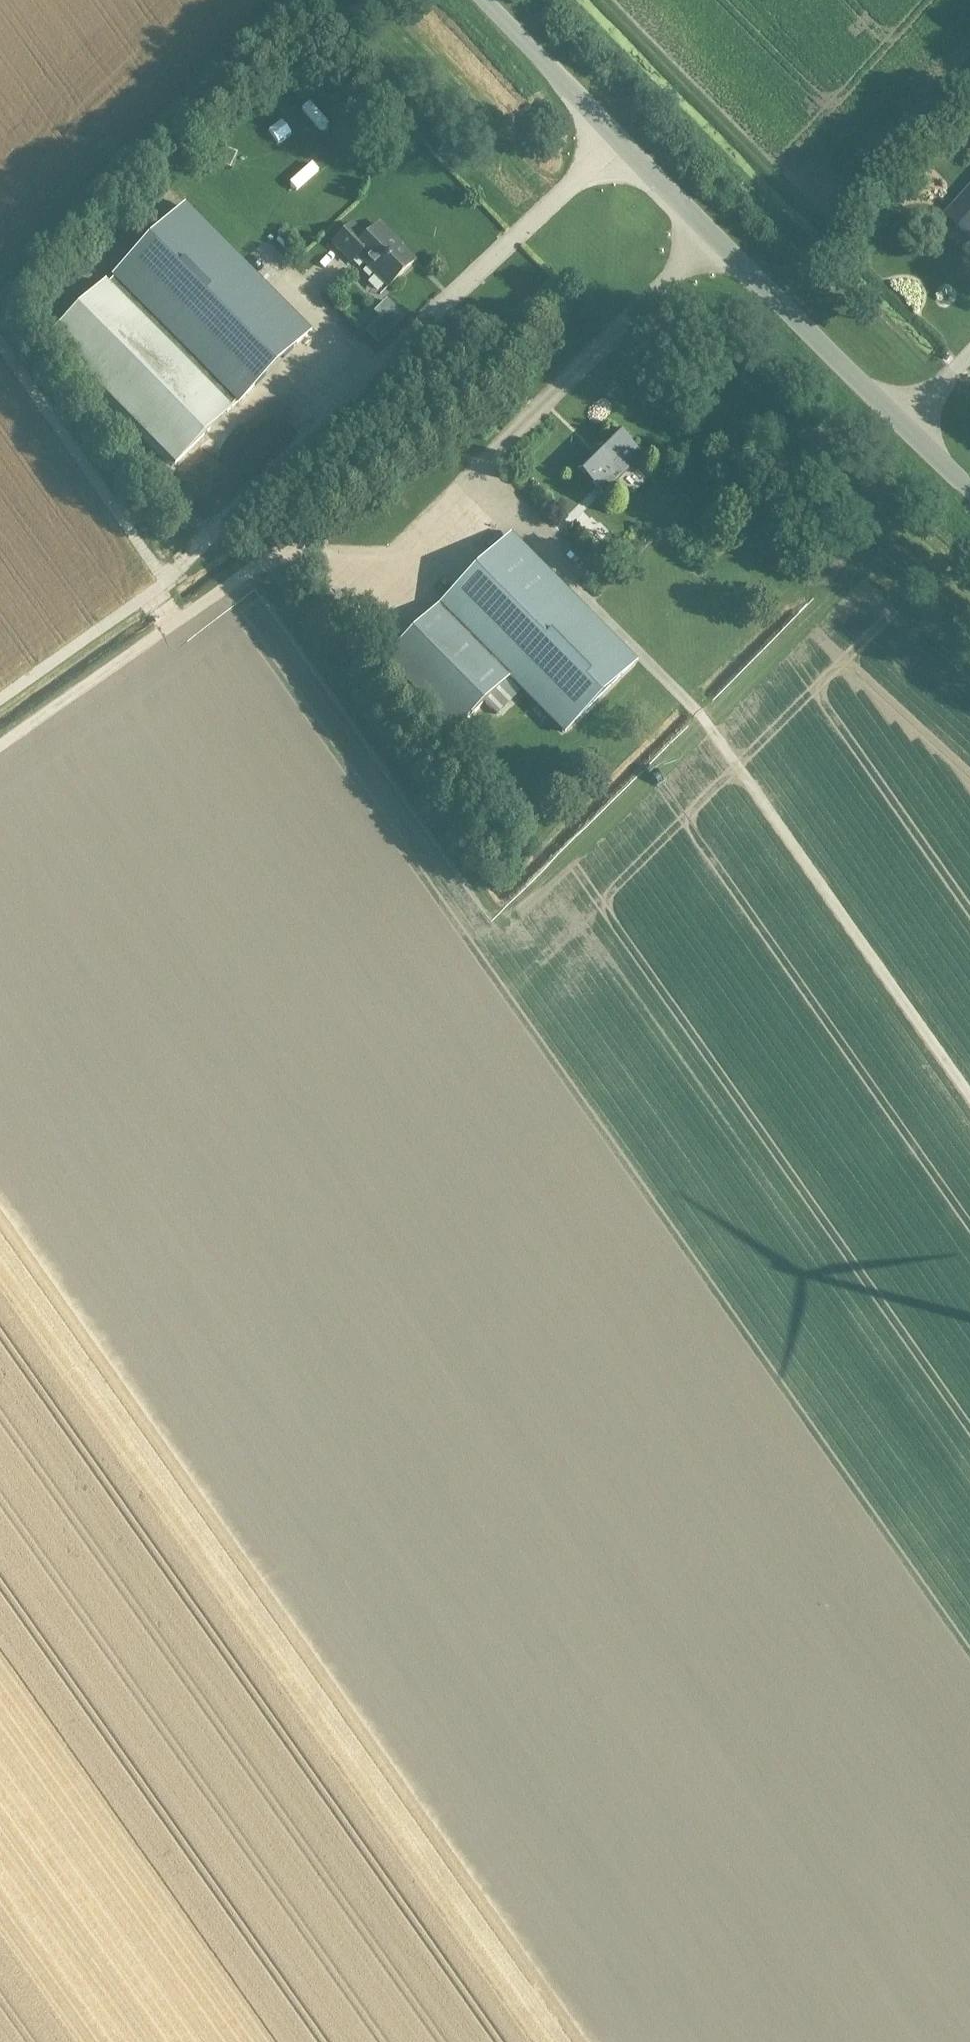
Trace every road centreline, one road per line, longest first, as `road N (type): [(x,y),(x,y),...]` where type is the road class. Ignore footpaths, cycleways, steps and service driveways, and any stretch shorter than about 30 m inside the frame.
road 1 (unclassified): [(969,498),(745,275),(587,133),(463,0)]

